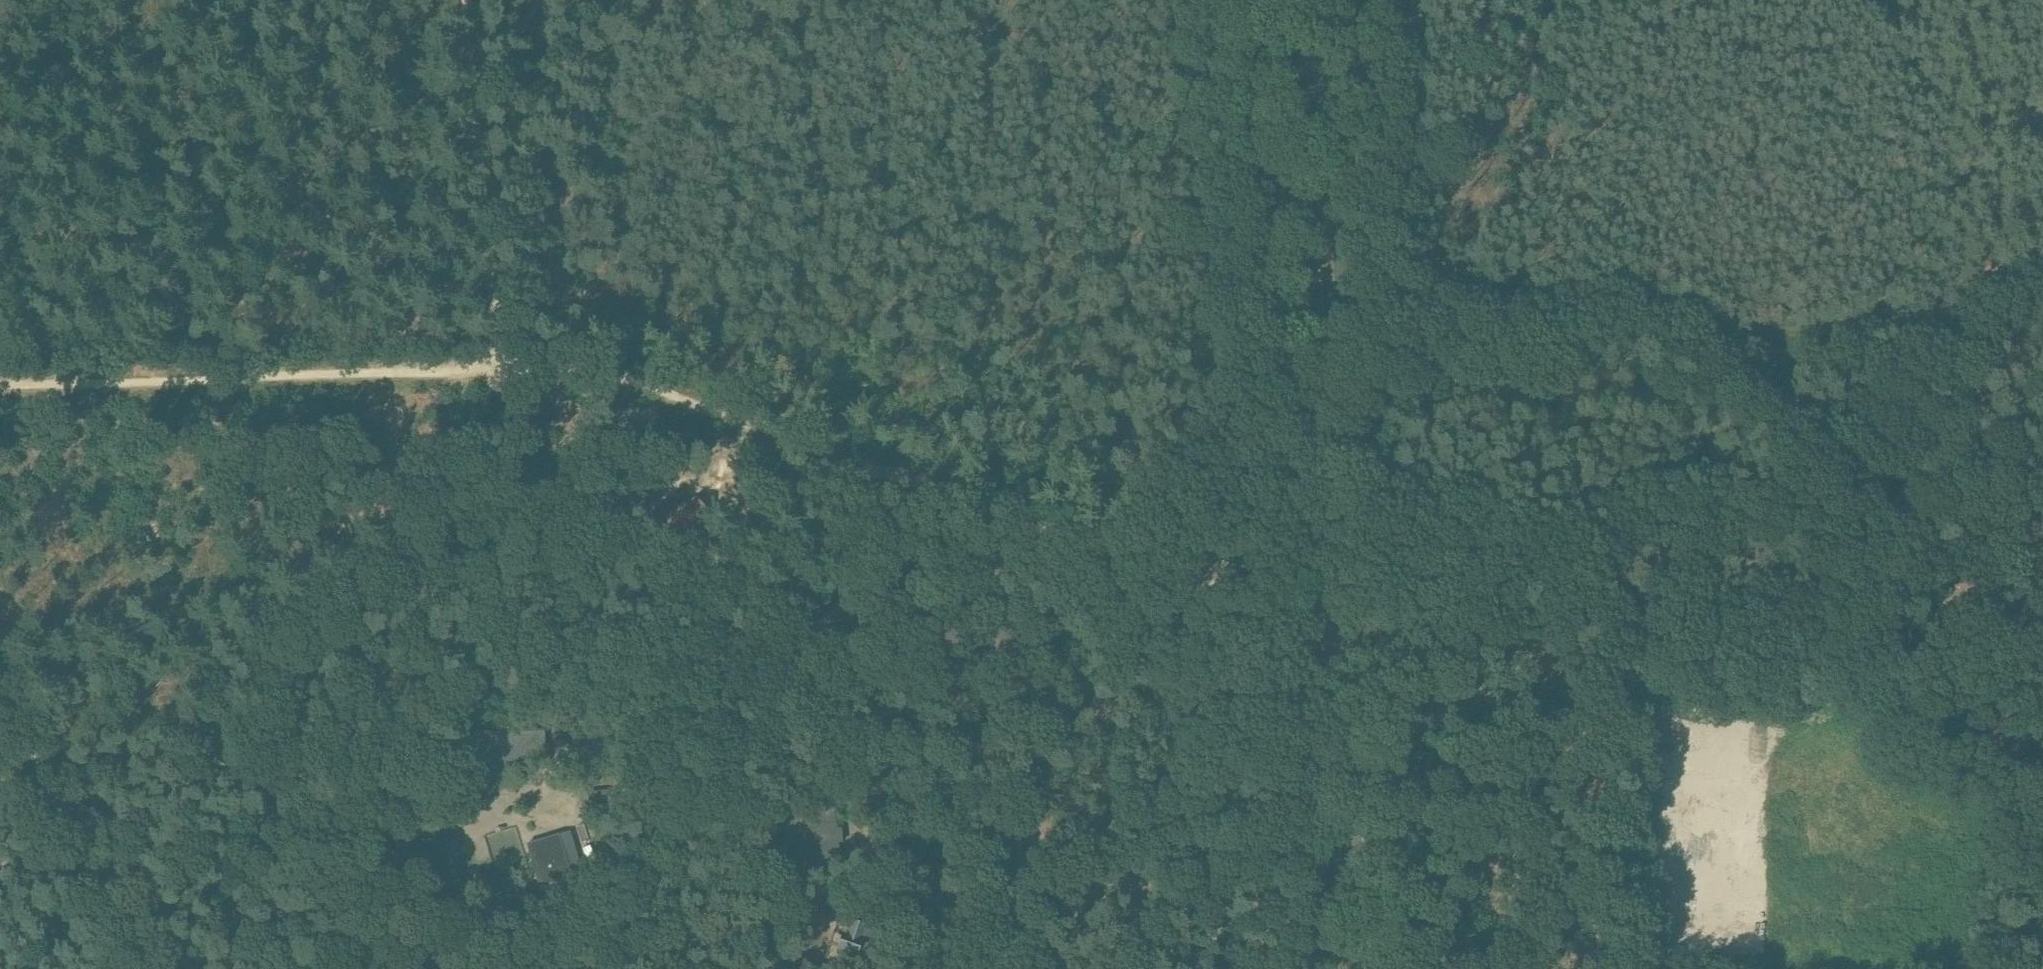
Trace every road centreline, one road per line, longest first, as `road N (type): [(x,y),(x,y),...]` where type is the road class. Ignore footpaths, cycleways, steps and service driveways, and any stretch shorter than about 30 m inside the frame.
road 1 (unclassified): [(1366,968),(1284,0)]
road 2 (track): [(0,391),(494,373)]
road 3 (track): [(732,419),(1013,517)]
road 4 (track): [(1131,557),(1308,616),(1336,615)]
road 5 (track): [(590,376),(732,419)]
road 6 (track): [(1013,517),(1131,557)]

